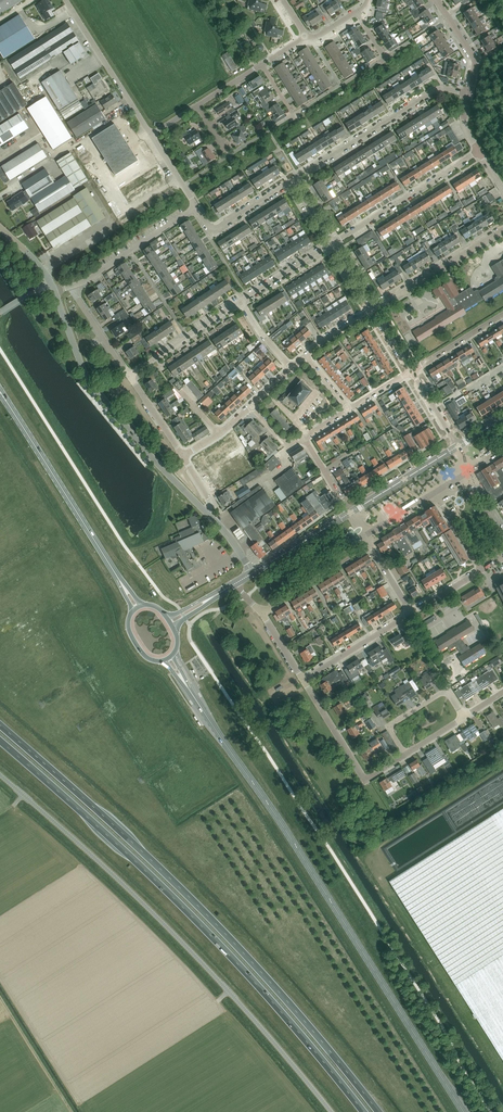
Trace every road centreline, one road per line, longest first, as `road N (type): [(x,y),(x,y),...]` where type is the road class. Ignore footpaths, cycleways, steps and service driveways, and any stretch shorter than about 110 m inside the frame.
road 1 (trunk): [(379,1111),(220,928),(0,725)]
road 2 (trunk): [(0,741),(193,918),(363,1111)]
road 3 (secondary): [(464,1111),(188,687)]
road 4 (unclassified): [(0,775),(171,932),(331,1111)]
road 5 (unclassified): [(205,512),(86,377),(54,292)]
road 6 (secondary): [(7,403),(118,577)]
road 7 (residential): [(293,180),(436,90),(468,94)]
road 8 (residential): [(332,243),(479,151)]
road 9 (unclassified): [(151,135),(65,0)]
road 10 (residential): [(373,310),(502,230)]
road 11 (unclassified): [(72,286),(196,207)]
road 12 (residential): [(405,754),(387,726),(446,690),(463,718)]
road 13 (residential): [(129,376),(240,302)]
road 14 (residential): [(262,613),(371,547)]
road 15 (residential): [(303,680),(411,613)]
road 16 (secondary): [(350,513),(458,446)]

